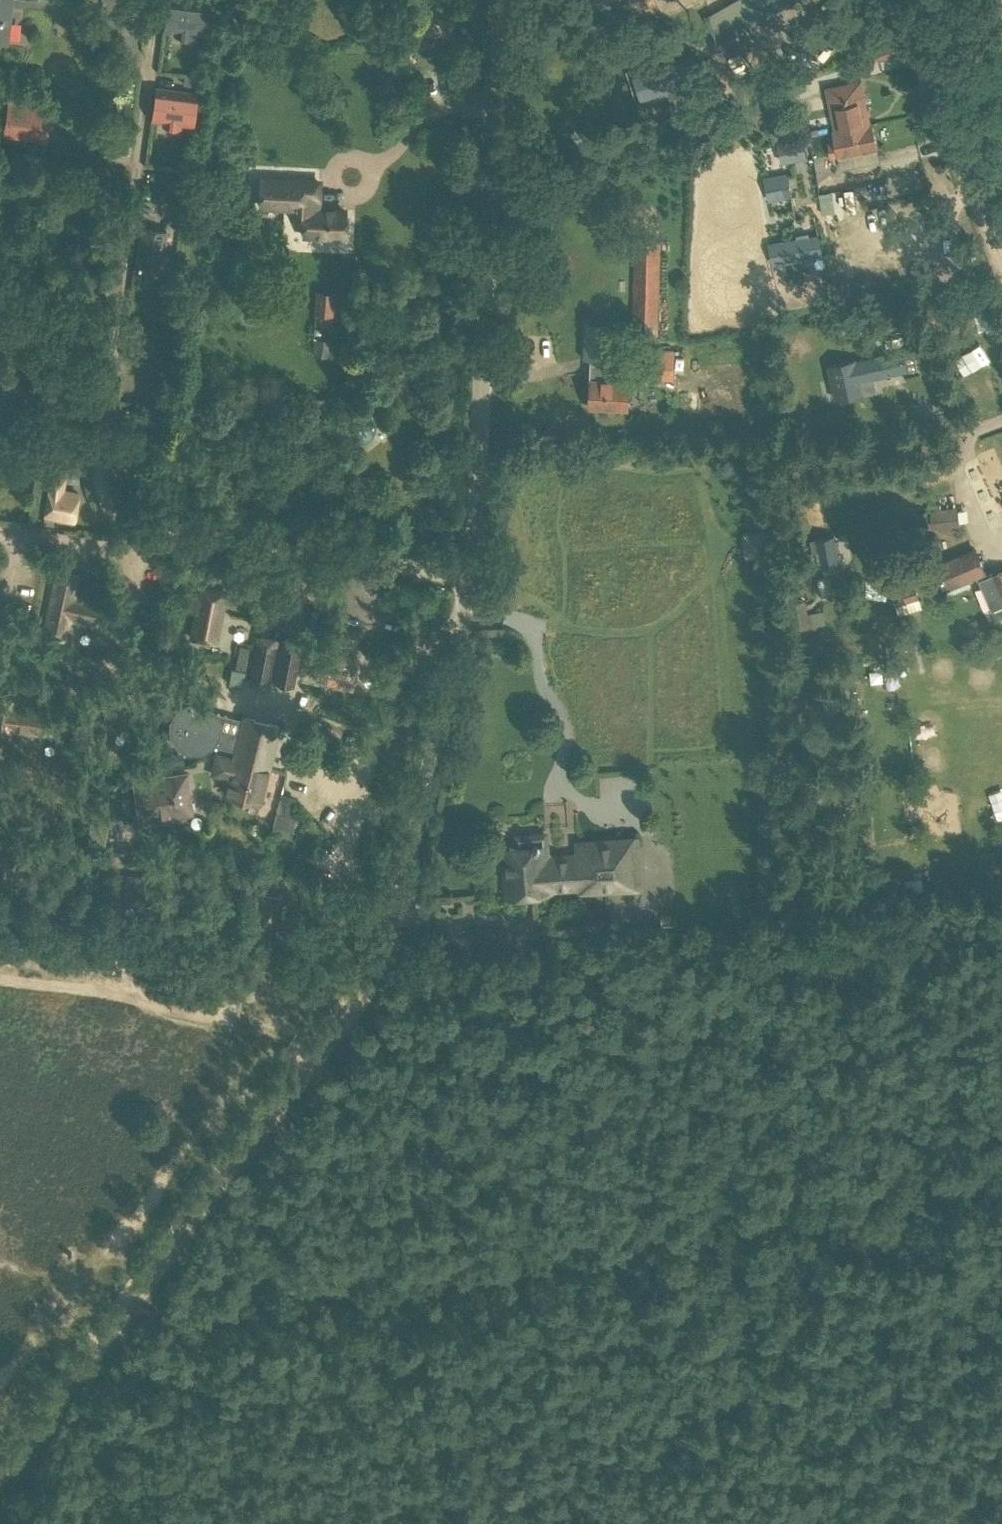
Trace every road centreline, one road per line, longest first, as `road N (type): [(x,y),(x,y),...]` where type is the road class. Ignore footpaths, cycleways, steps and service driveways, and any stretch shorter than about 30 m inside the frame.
road 1 (residential): [(385,963),(475,539),(497,0)]
road 2 (track): [(0,1482),(376,975)]
road 3 (track): [(0,981),(179,1002),(290,1028),(312,1041)]
road 4 (track): [(1001,251),(898,0)]

